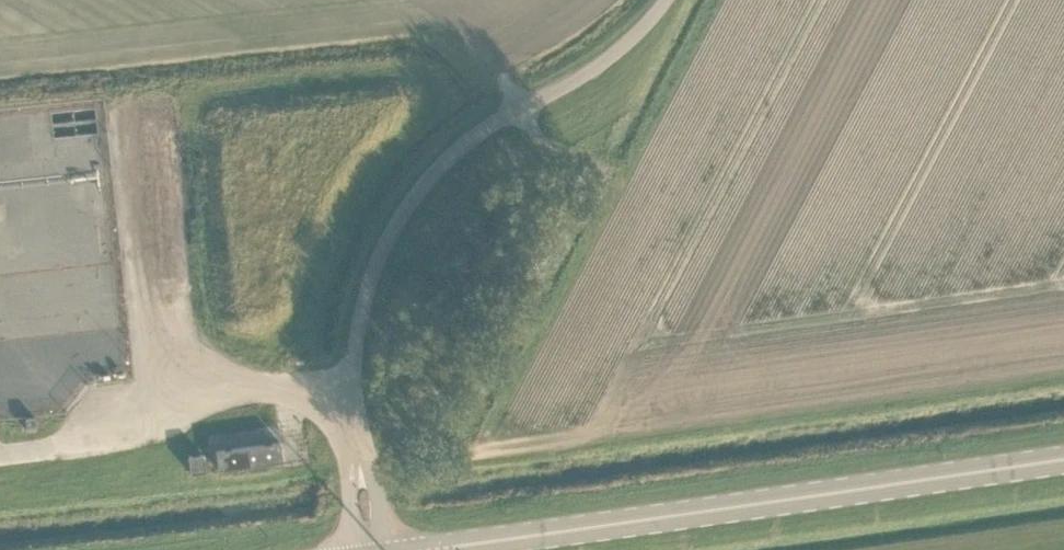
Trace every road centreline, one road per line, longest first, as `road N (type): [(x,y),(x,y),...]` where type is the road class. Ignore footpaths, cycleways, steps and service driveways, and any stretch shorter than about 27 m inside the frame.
road 1 (unclassified): [(375,549),(350,392),(364,270),(407,201),(467,137),(606,67),(664,0)]
road 2 (primary): [(1063,456),(411,549)]

